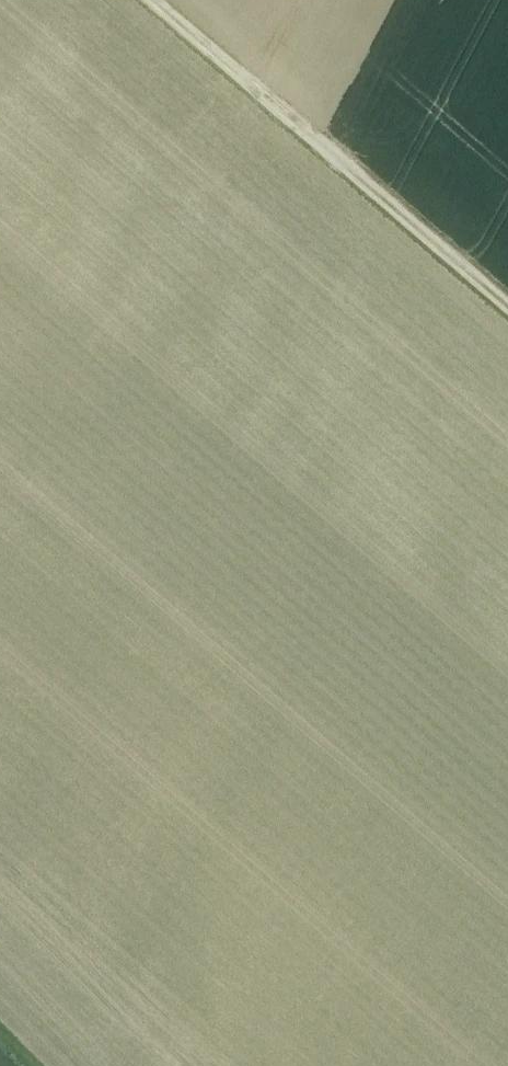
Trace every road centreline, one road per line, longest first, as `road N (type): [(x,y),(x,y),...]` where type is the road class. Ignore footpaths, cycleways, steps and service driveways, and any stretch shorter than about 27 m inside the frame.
road 1 (track): [(156,0),(507,305)]

